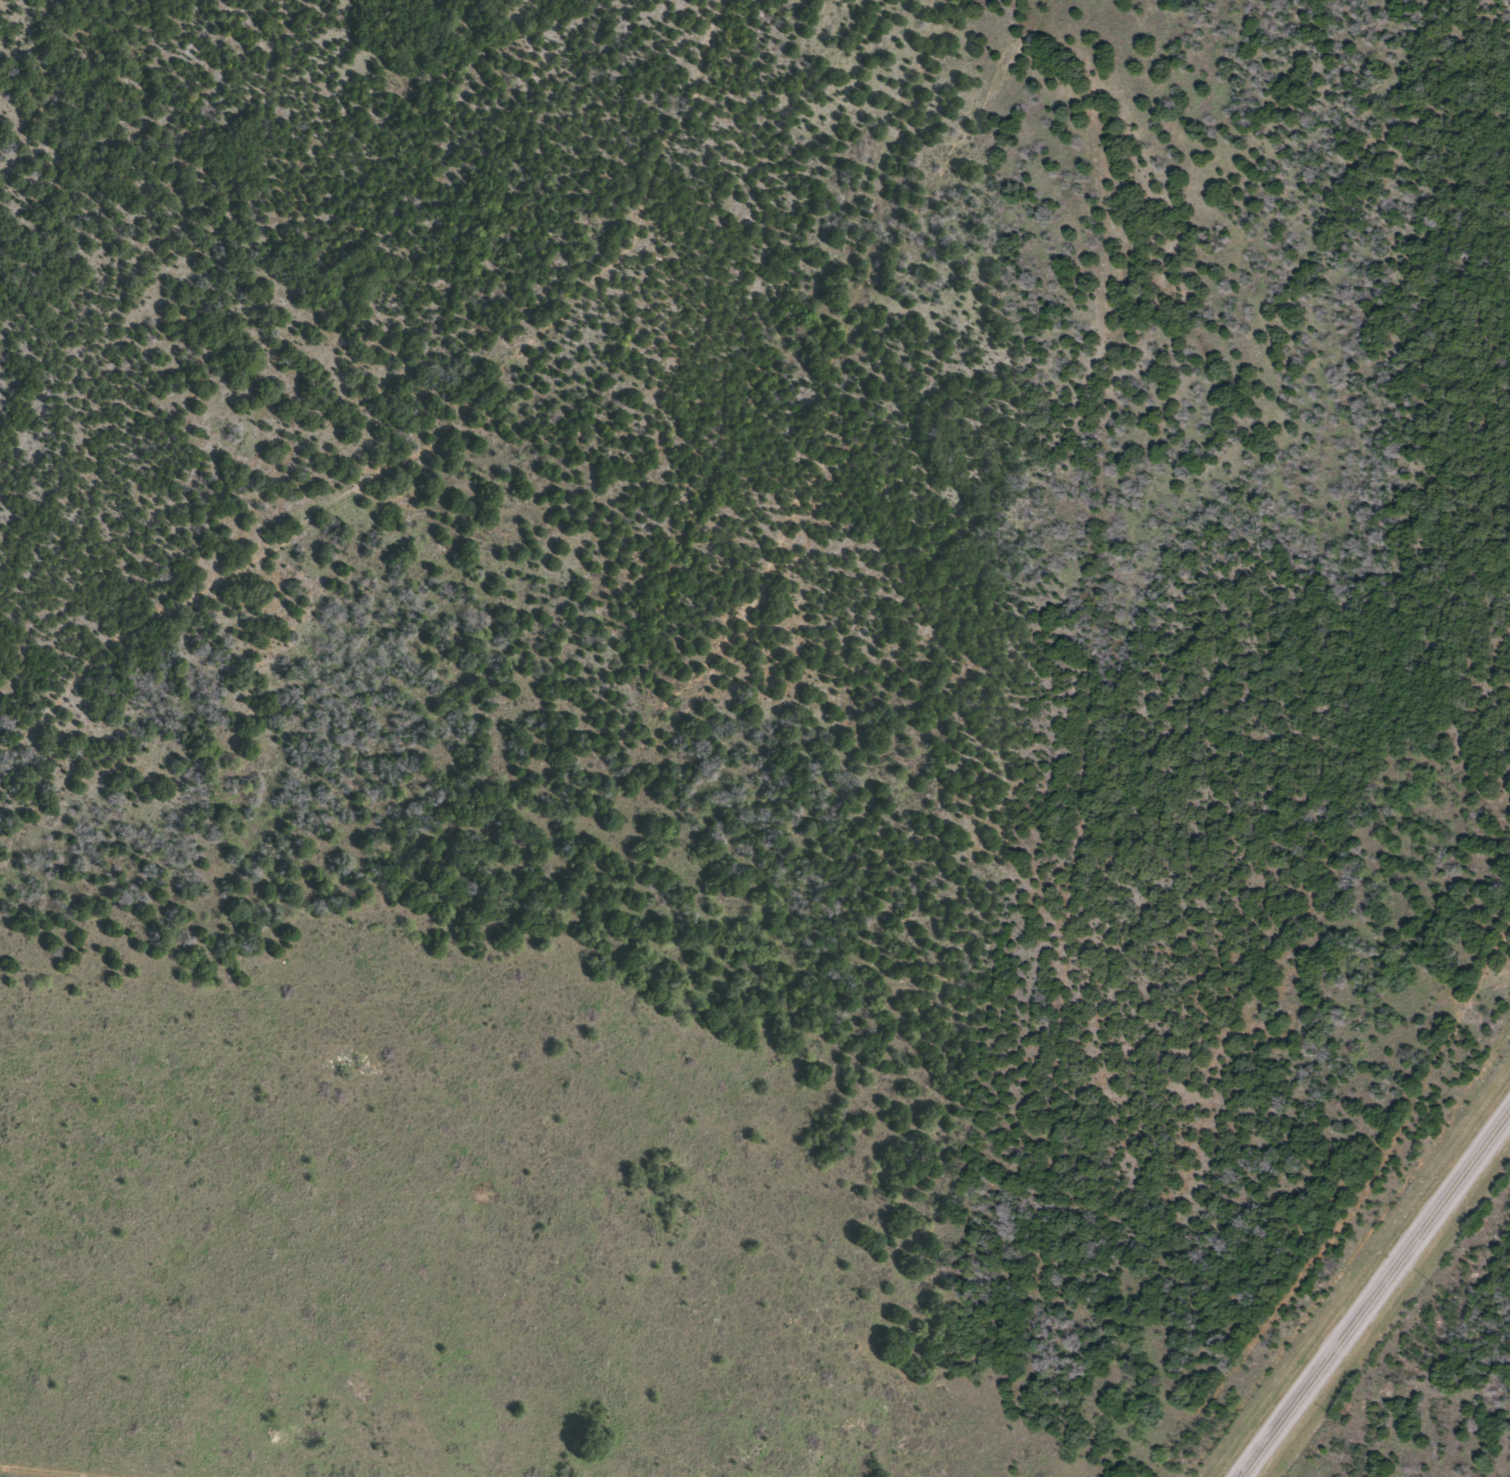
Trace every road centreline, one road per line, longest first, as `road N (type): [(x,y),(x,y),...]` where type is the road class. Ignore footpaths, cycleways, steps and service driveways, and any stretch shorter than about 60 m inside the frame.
road 1 (secondary): [(1509,1113),(1239,1476)]

